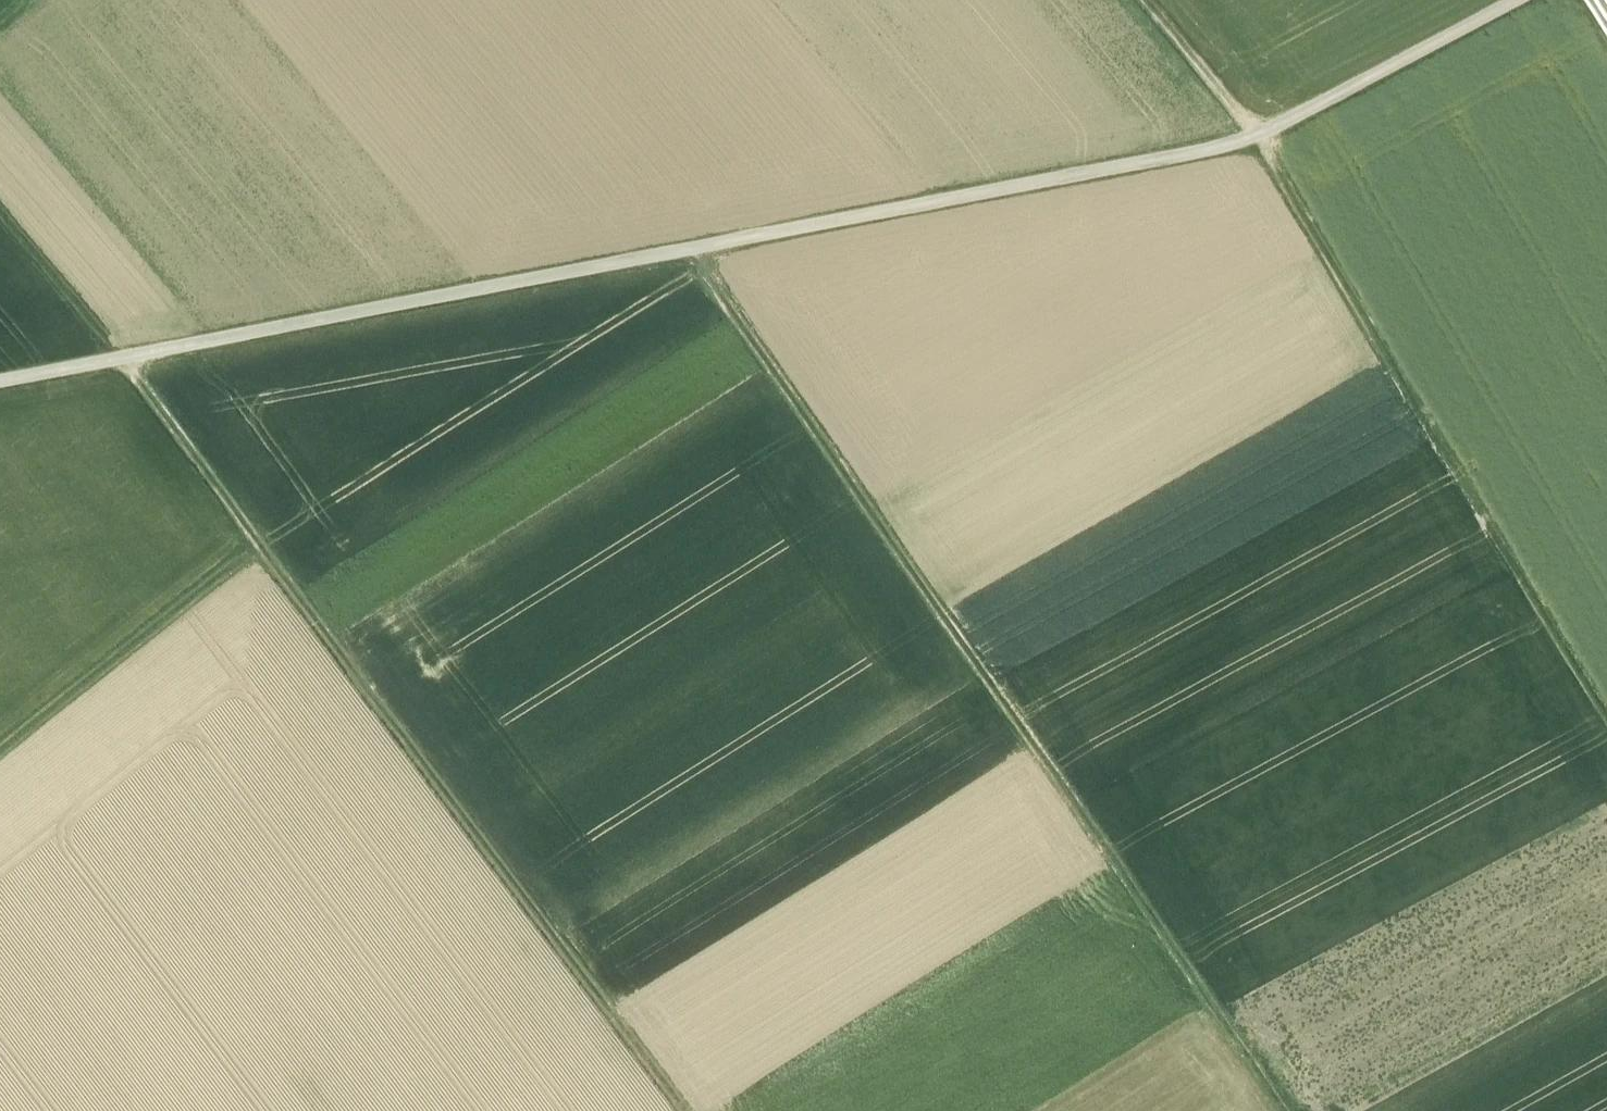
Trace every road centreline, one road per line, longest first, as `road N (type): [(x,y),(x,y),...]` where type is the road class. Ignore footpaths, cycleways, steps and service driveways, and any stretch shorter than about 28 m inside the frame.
road 1 (track): [(1517,0),(1227,150),(120,358)]
road 2 (track): [(1284,1110),(689,249)]
road 3 (track): [(687,1110),(120,358)]
road 4 (track): [(1606,712),(1272,157),(1143,0)]
road 5 (track): [(256,537),(0,744)]
road 6 (track): [(120,358),(0,213)]
road 7 (track): [(120,358),(0,381)]

